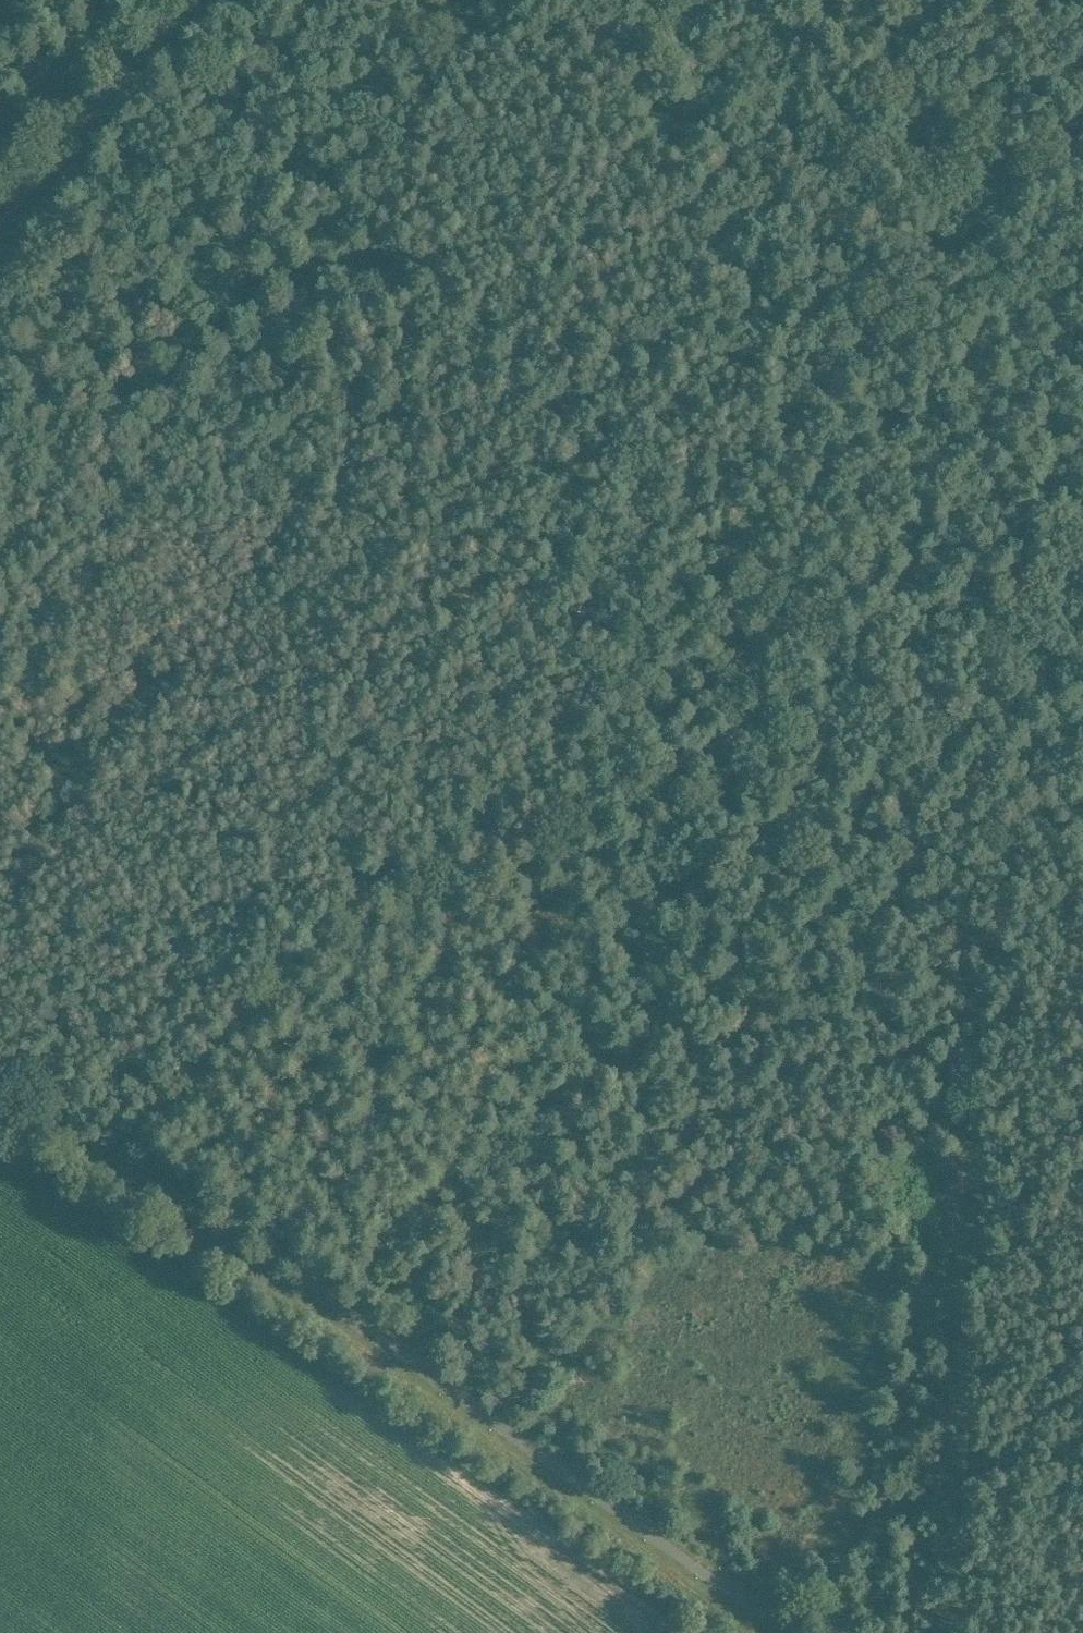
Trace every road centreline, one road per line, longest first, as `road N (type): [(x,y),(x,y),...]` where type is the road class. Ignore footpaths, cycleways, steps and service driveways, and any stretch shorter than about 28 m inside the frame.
road 1 (track): [(0,1100),(73,1138),(761,1632)]
road 2 (unclassified): [(0,229),(206,0)]

